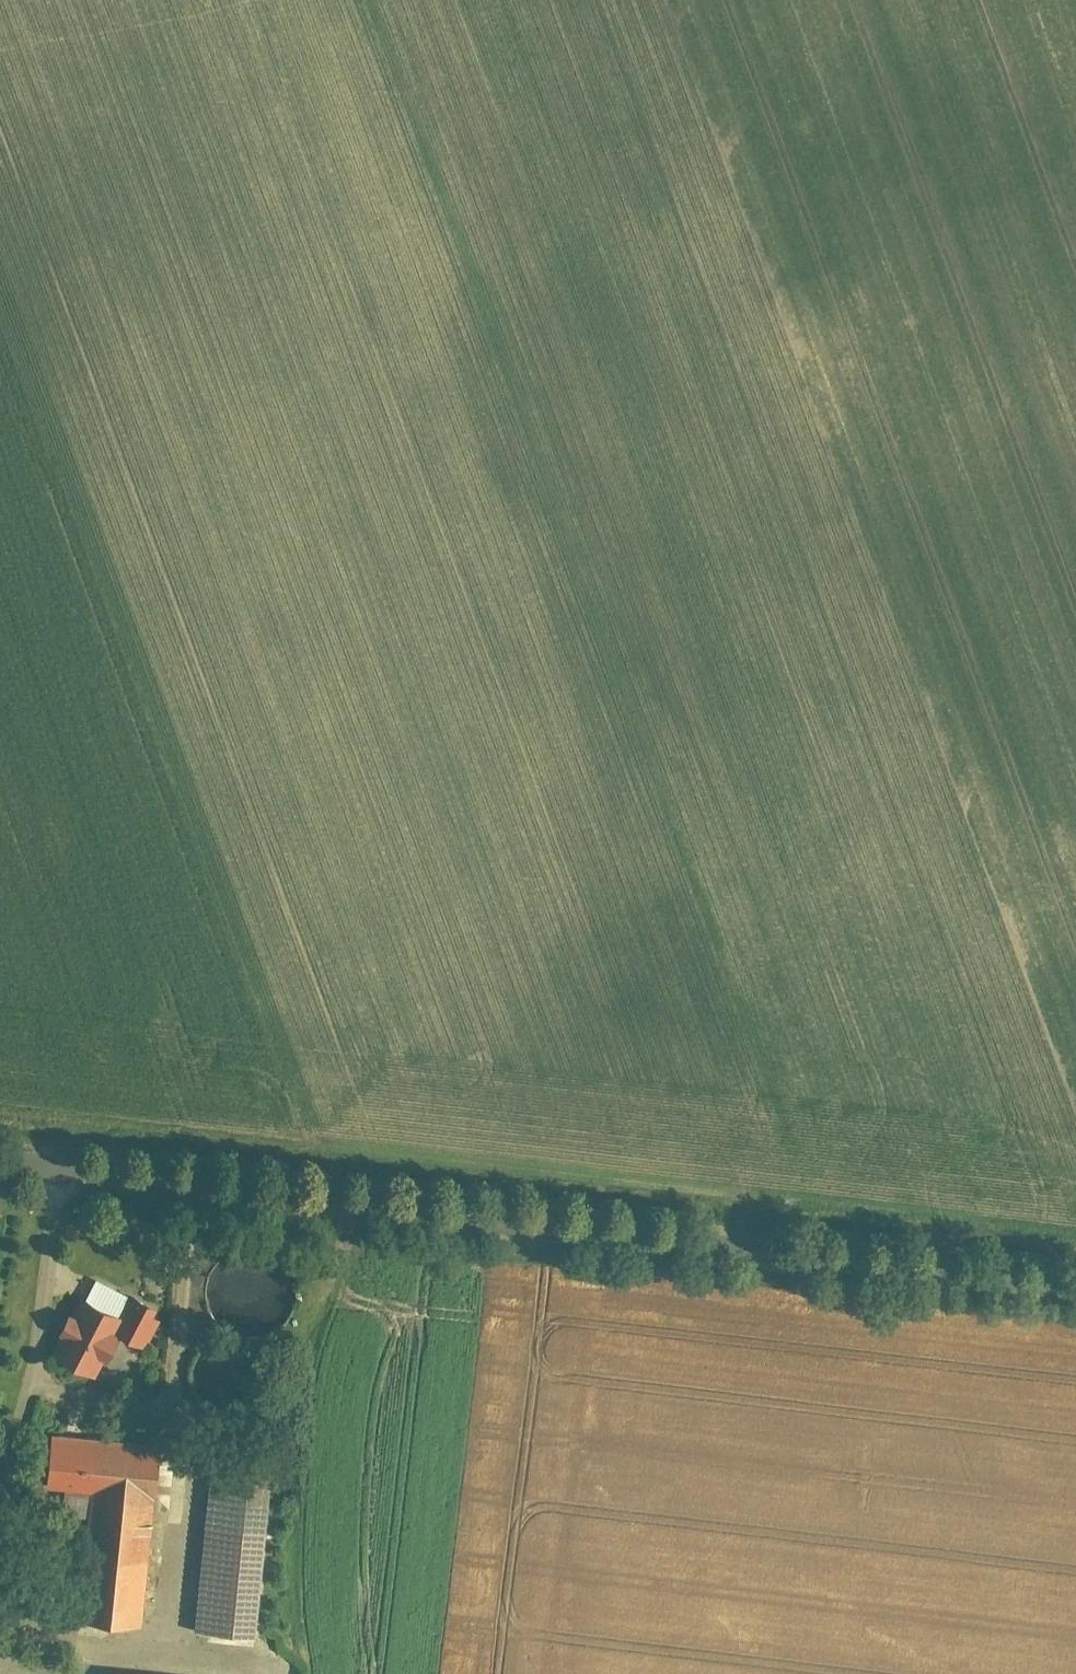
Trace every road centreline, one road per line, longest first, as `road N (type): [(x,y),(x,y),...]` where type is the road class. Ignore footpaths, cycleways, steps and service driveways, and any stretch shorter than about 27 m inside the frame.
road 1 (residential): [(0,1163),(1075,1288)]

